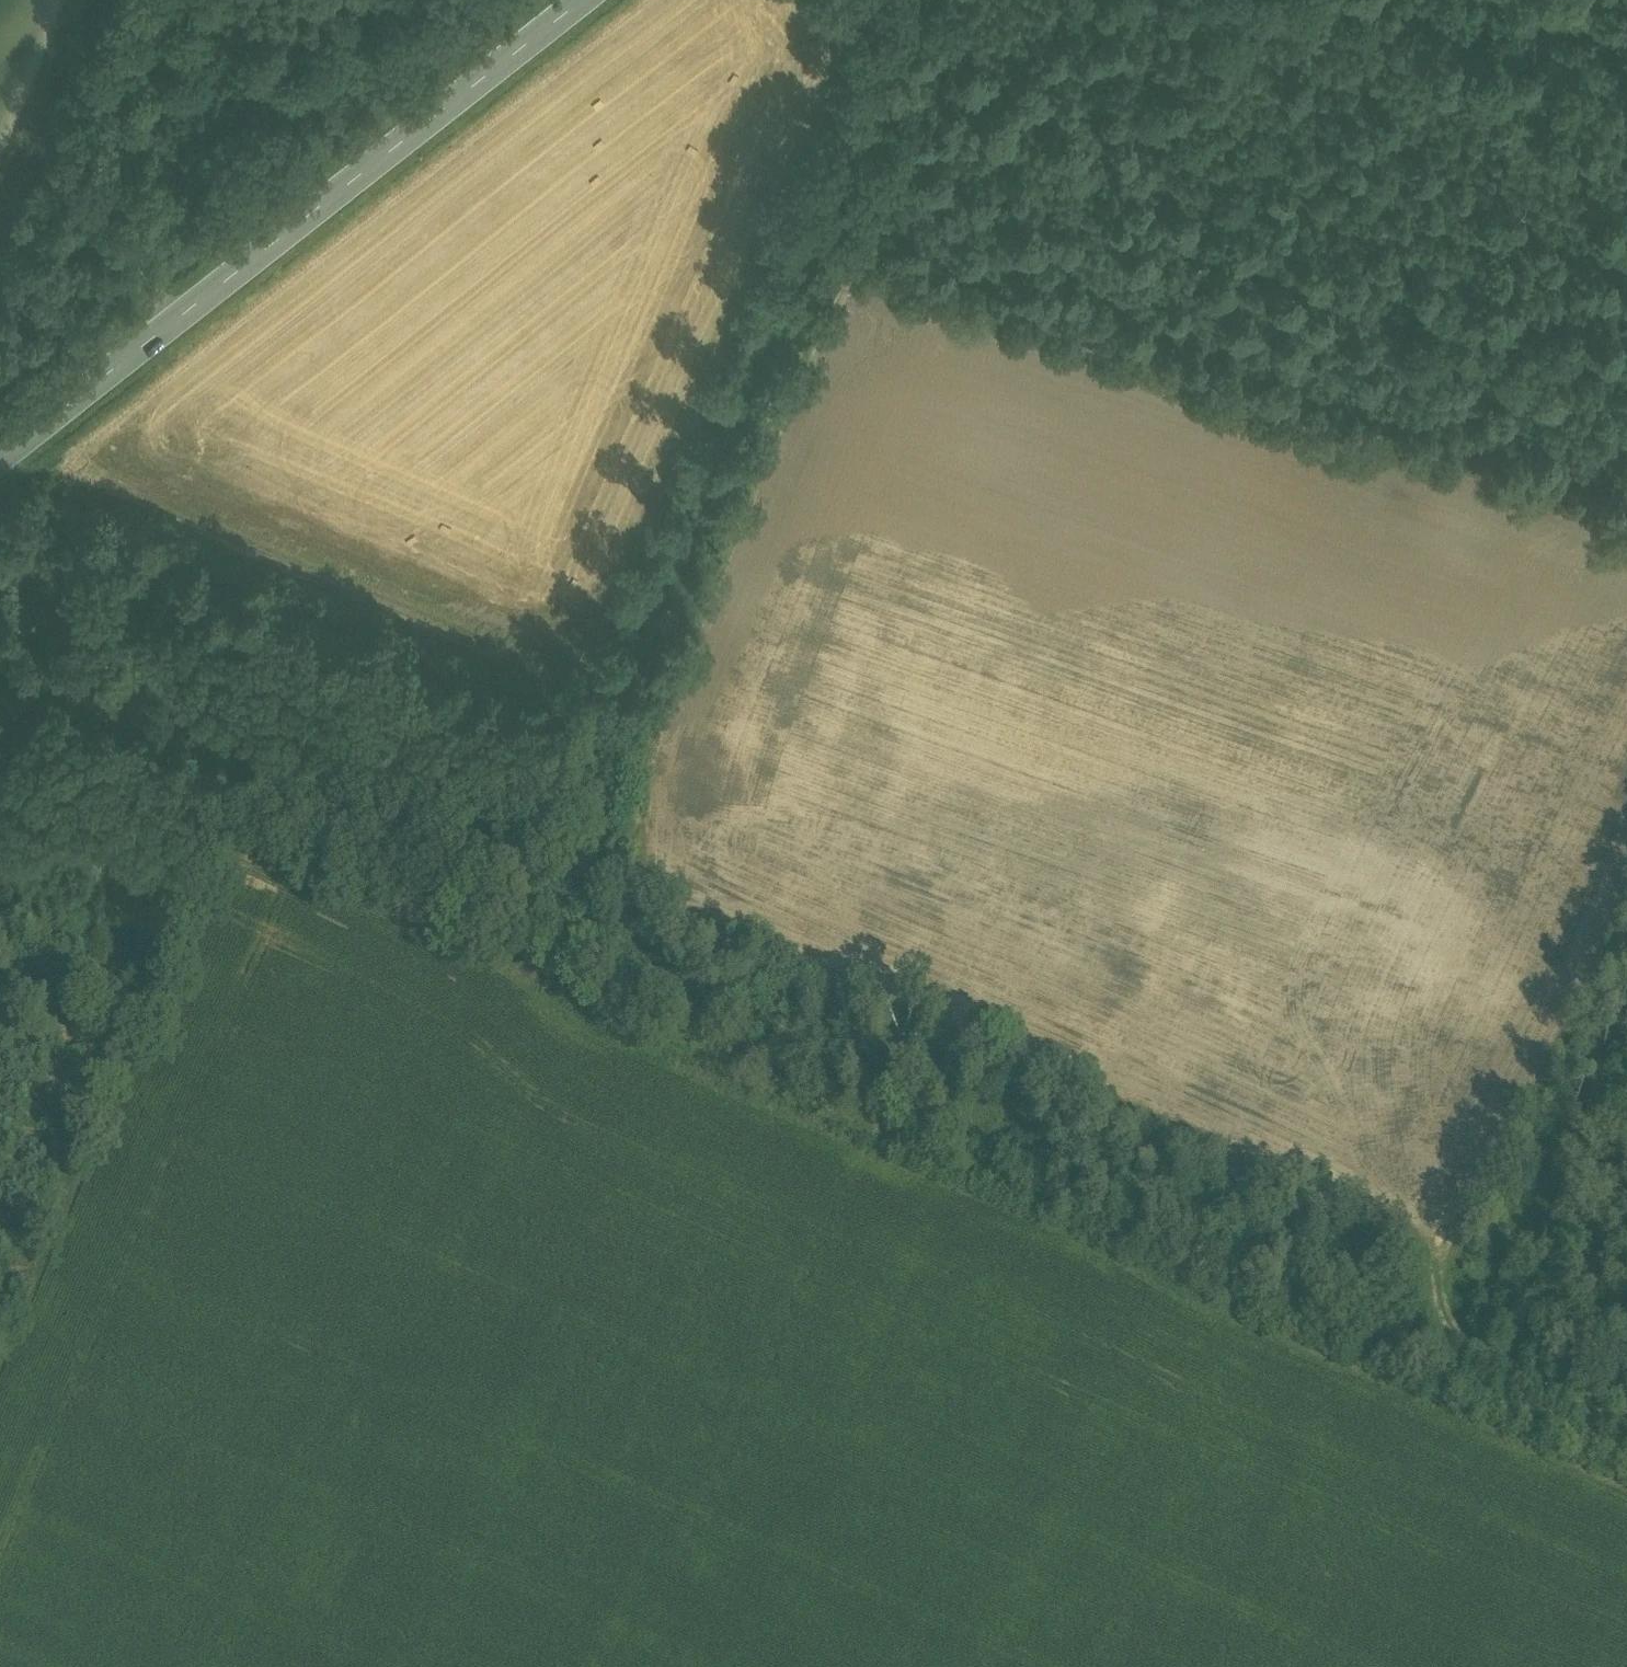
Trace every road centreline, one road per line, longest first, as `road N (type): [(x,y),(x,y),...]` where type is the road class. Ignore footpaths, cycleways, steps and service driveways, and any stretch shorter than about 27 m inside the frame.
road 1 (primary): [(0,457),(581,0)]
road 2 (track): [(1626,1423),(1457,1333),(1456,1203)]
road 3 (track): [(1626,54),(1472,0)]

